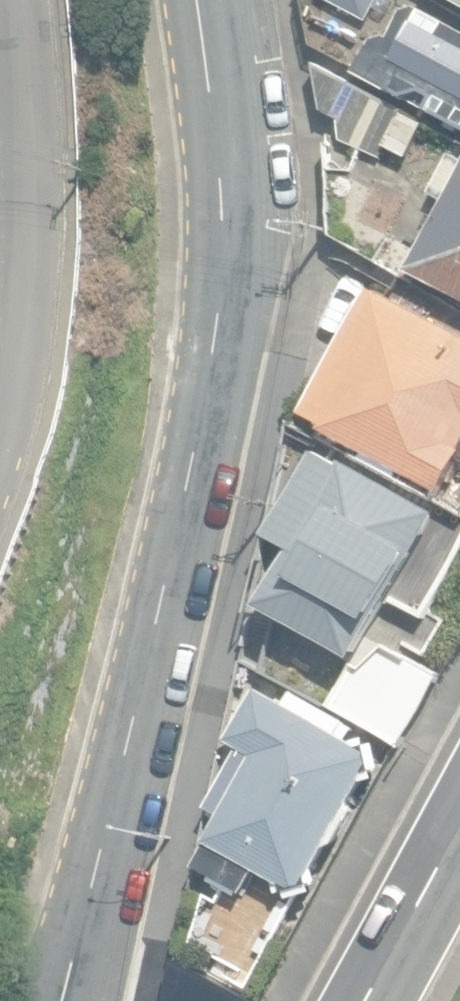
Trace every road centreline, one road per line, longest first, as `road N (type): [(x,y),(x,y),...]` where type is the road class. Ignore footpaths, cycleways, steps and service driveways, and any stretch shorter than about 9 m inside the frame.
road 1 (residential): [(81,996),(200,513),(233,172),(206,0)]
road 2 (residential): [(3,0),(18,200),(0,371)]
road 3 (tertiary): [(459,811),(355,1000)]

